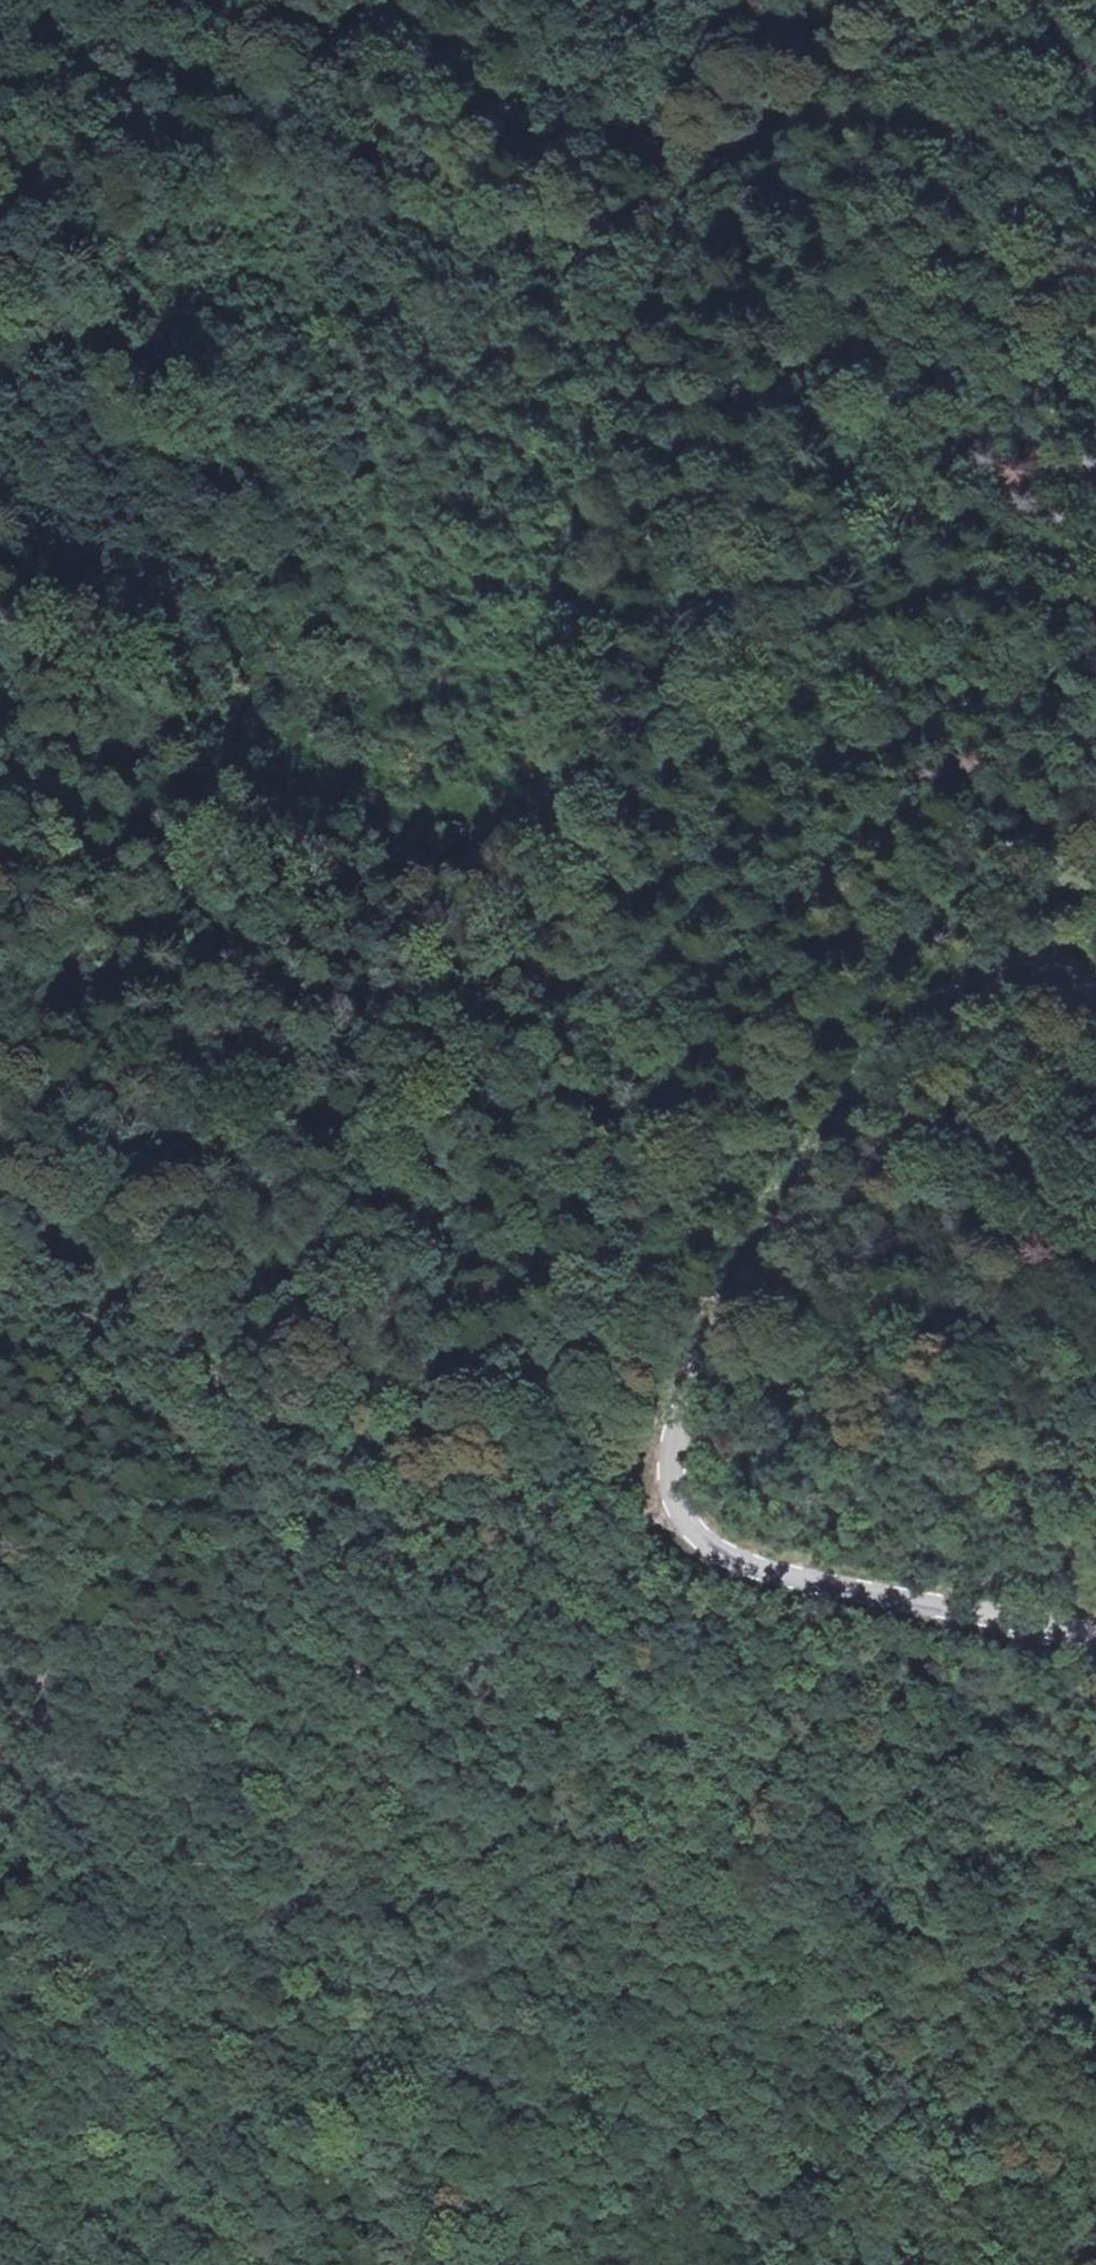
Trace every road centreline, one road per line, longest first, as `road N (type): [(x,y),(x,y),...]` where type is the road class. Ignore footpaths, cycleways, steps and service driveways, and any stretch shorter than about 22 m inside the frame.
road 1 (unclassified): [(1095,1639),(729,1558),(684,1518),(671,1477),(683,1408),(869,1064),(929,1007),(995,968),(1095,1001)]
road 2 (track): [(672,1454),(293,1425),(211,1367),(0,1252)]

